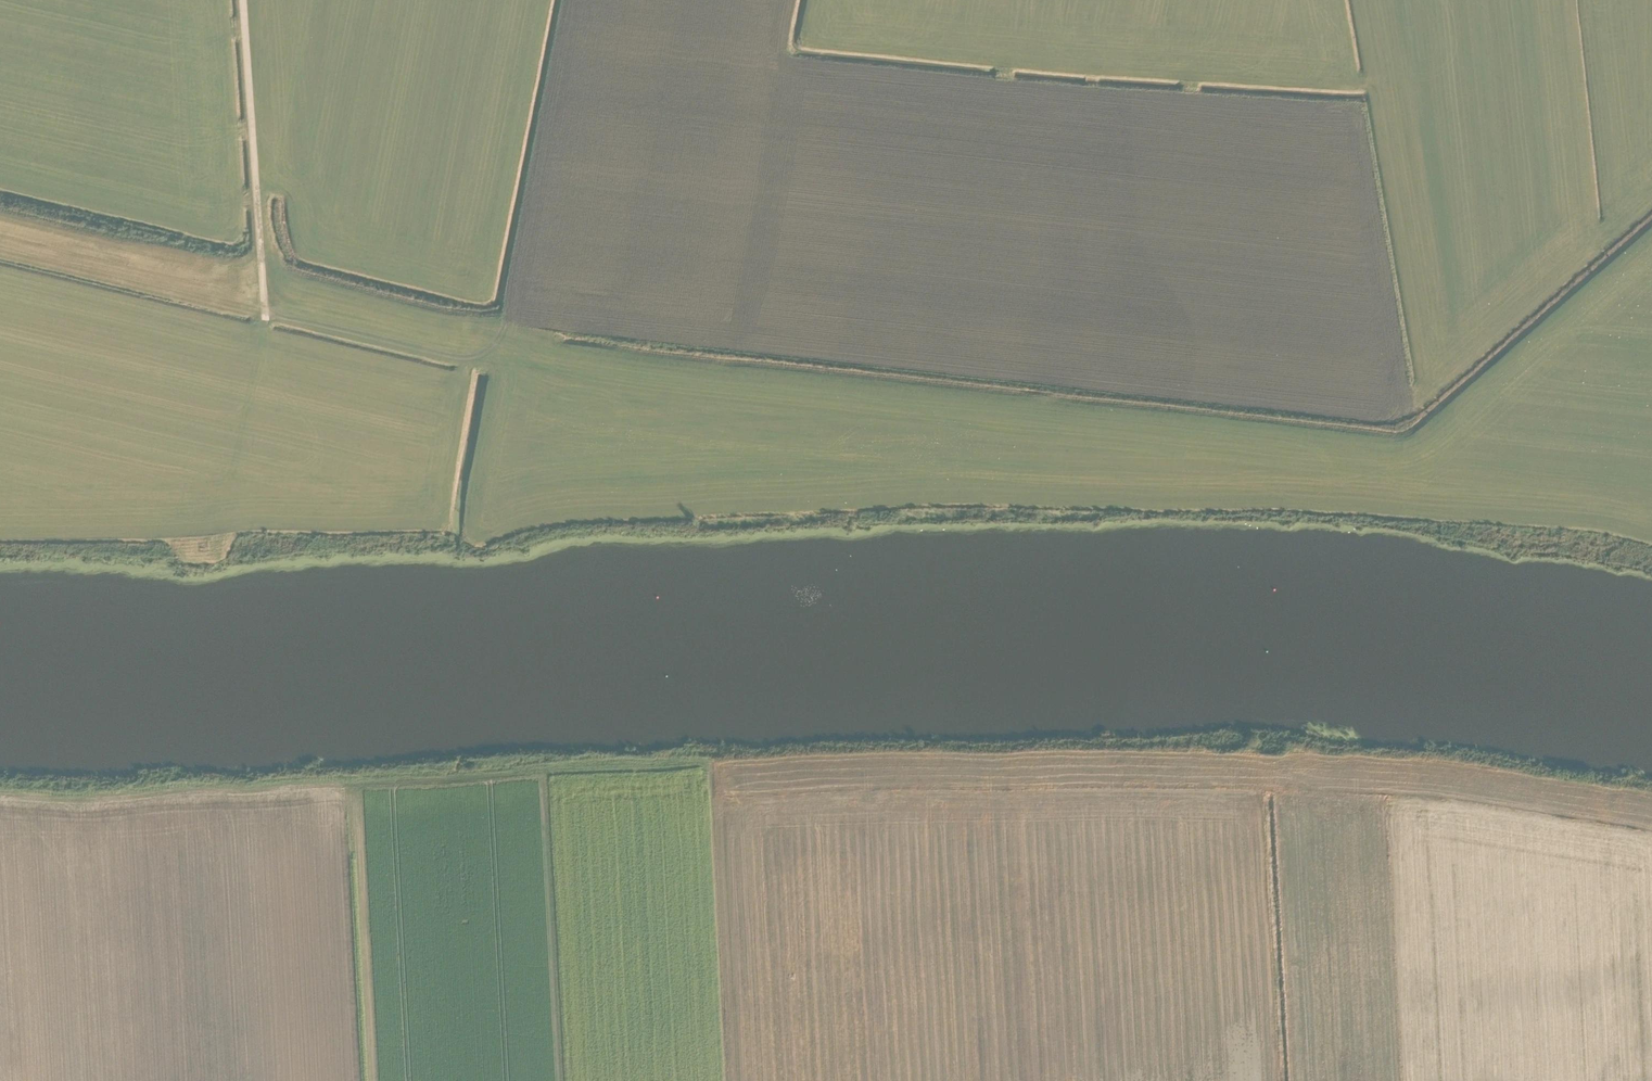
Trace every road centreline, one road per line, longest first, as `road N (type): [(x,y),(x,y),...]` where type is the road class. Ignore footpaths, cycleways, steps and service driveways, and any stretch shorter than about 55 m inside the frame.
road 1 (track): [(242,0),(266,308)]

